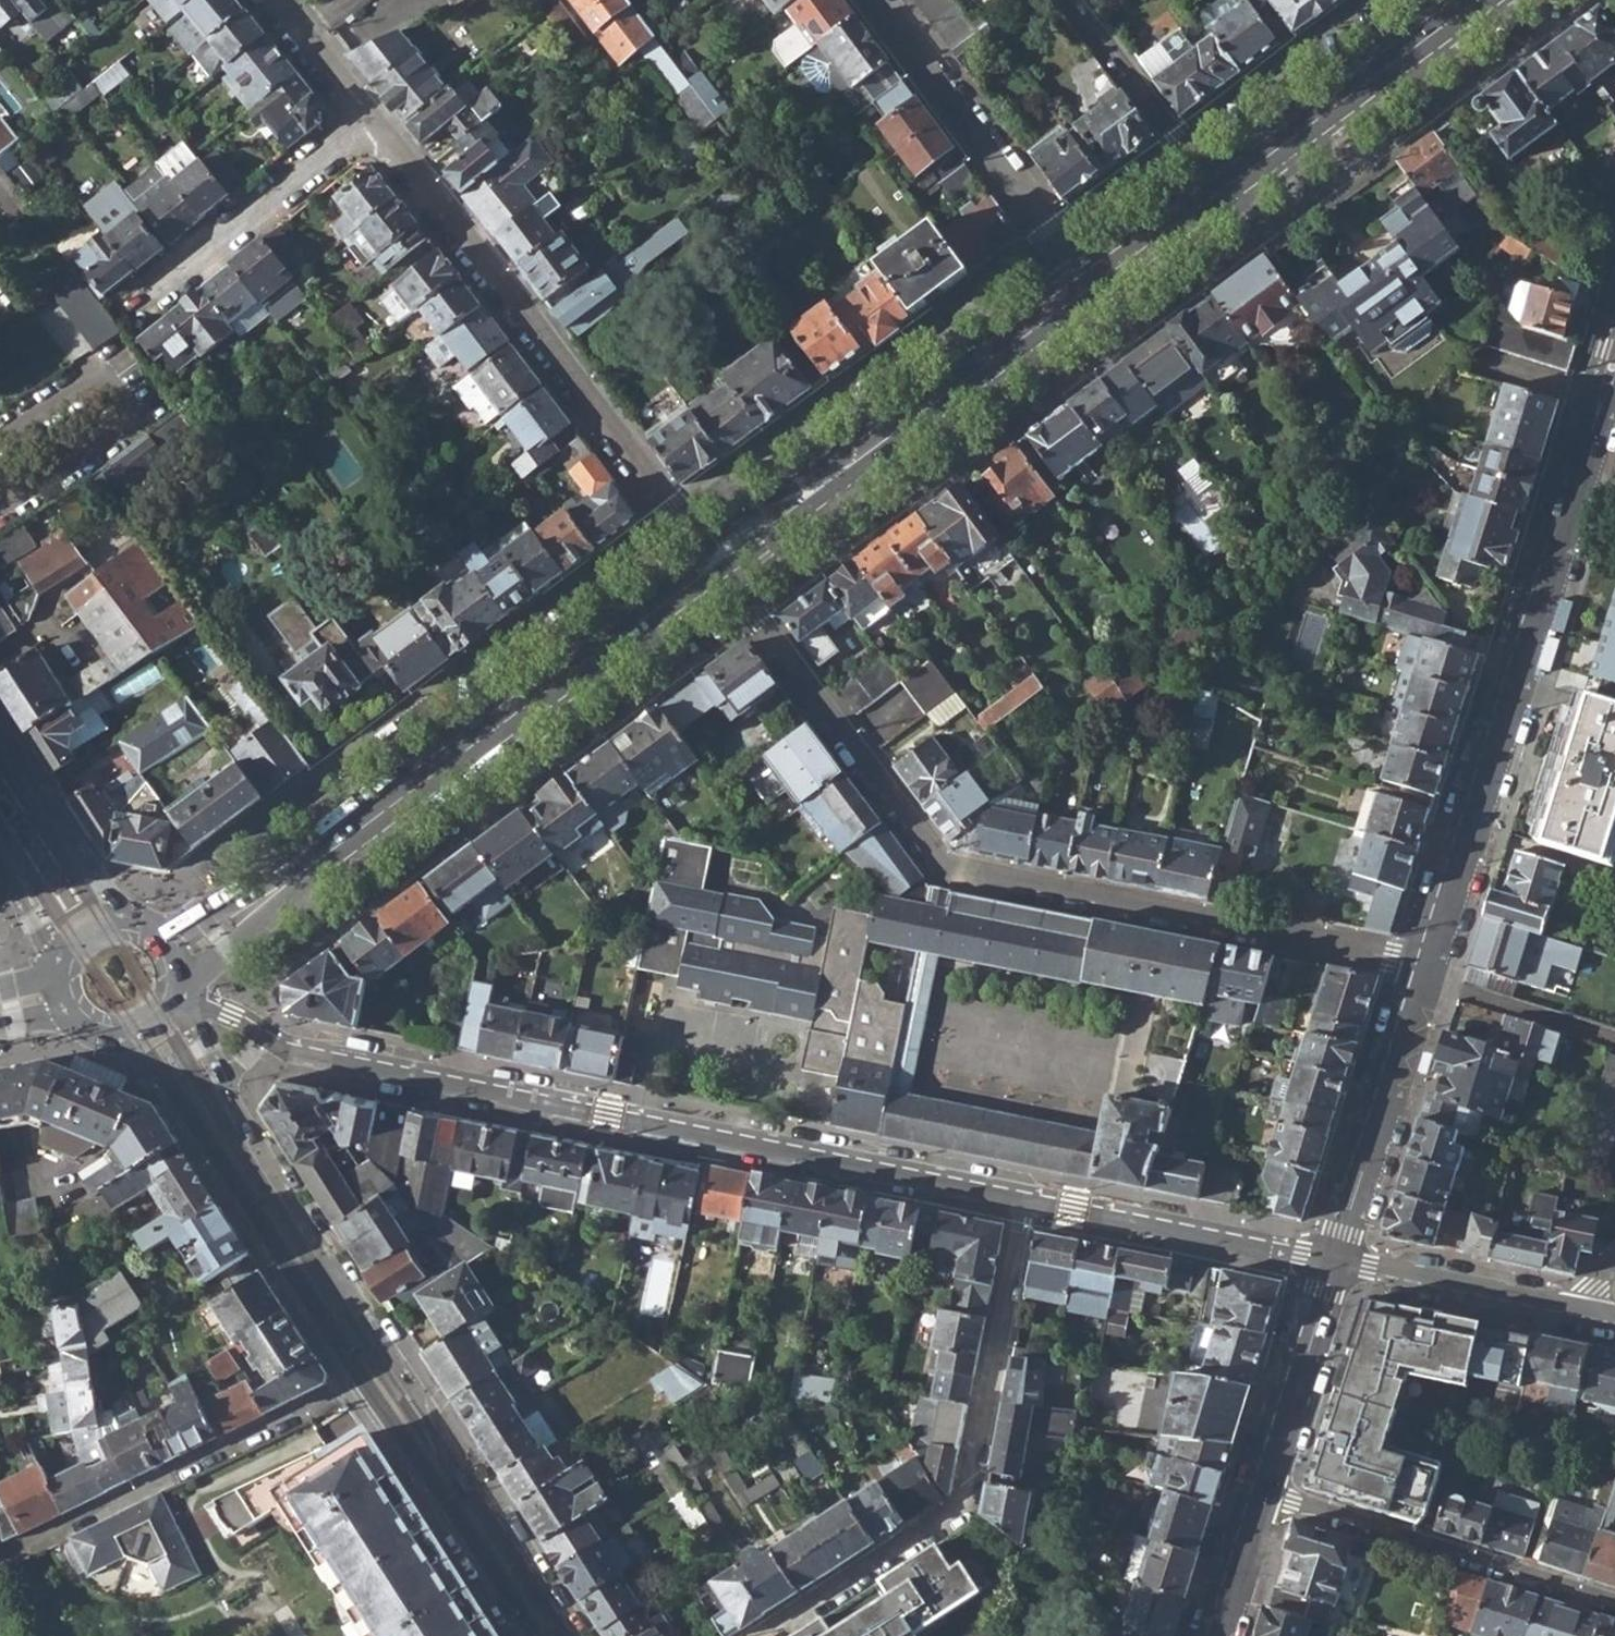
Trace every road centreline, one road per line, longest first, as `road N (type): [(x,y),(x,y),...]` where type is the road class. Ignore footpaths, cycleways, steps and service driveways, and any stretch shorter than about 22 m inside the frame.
road 1 (residential): [(1424,961),(944,867),(714,565)]
road 2 (residential): [(265,1037),(302,1055),(1029,1203)]
road 3 (tertiary): [(569,1635),(468,1484),(227,1081)]
road 4 (tertiary): [(1614,358),(1424,961)]
road 5 (primary): [(714,565),(260,905)]
road 6 (residential): [(714,565),(366,121)]
road 7 (residential): [(1029,1203),(961,1504),(759,1635)]
road 8 (primary): [(1093,285),(714,565)]
road 9 (tertiary): [(116,1047),(164,1087),(358,1382)]
road 10 (residential): [(0,1560),(358,1382)]
road 11 (residential): [(1614,1602),(1261,1489)]
road 12 (residential): [(878,0),(1093,285)]
road 13 (primary): [(1479,0),(1219,193)]
road 14 (tertiary): [(1424,961),(1331,1261)]
road 15 (residential): [(1029,1203),(1331,1261)]
road 16 (tertiary): [(358,1382),(528,1635)]
road 17 (residential): [(132,308),(366,121)]
road 18 (residential): [(1331,1261),(1582,1308)]
road 19 (residential): [(1219,193),(1074,0)]
road 20 (tertiary): [(1261,1489),(1331,1261)]
road 21 (secondary): [(132,919),(94,878),(0,731)]
road 22 (primary): [(1219,193),(1093,285)]
road 23 (residential): [(366,121),(272,0)]
road 24 (tertiary): [(1216,1635),(1261,1489)]

